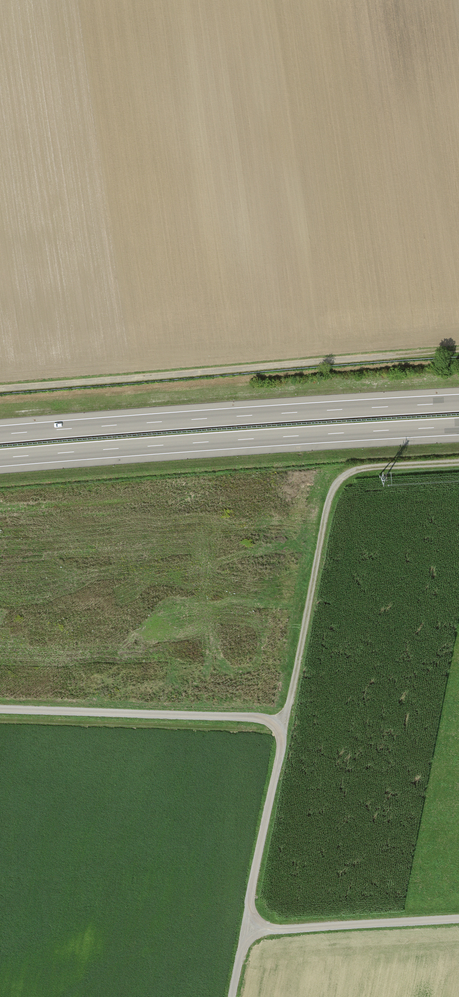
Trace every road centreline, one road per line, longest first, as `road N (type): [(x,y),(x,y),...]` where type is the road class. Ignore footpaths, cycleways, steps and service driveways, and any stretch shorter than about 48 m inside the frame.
road 1 (track): [(0,709),(255,718),(278,728),(282,750),(234,996)]
road 2 (track): [(0,390),(458,351)]
road 3 (motorway): [(0,458),(458,426)]
road 4 (motorway): [(458,403),(0,434)]
road 5 (track): [(278,728),(292,700),(335,487),(359,471),(458,464)]
road 6 (track): [(247,930),(458,921)]

